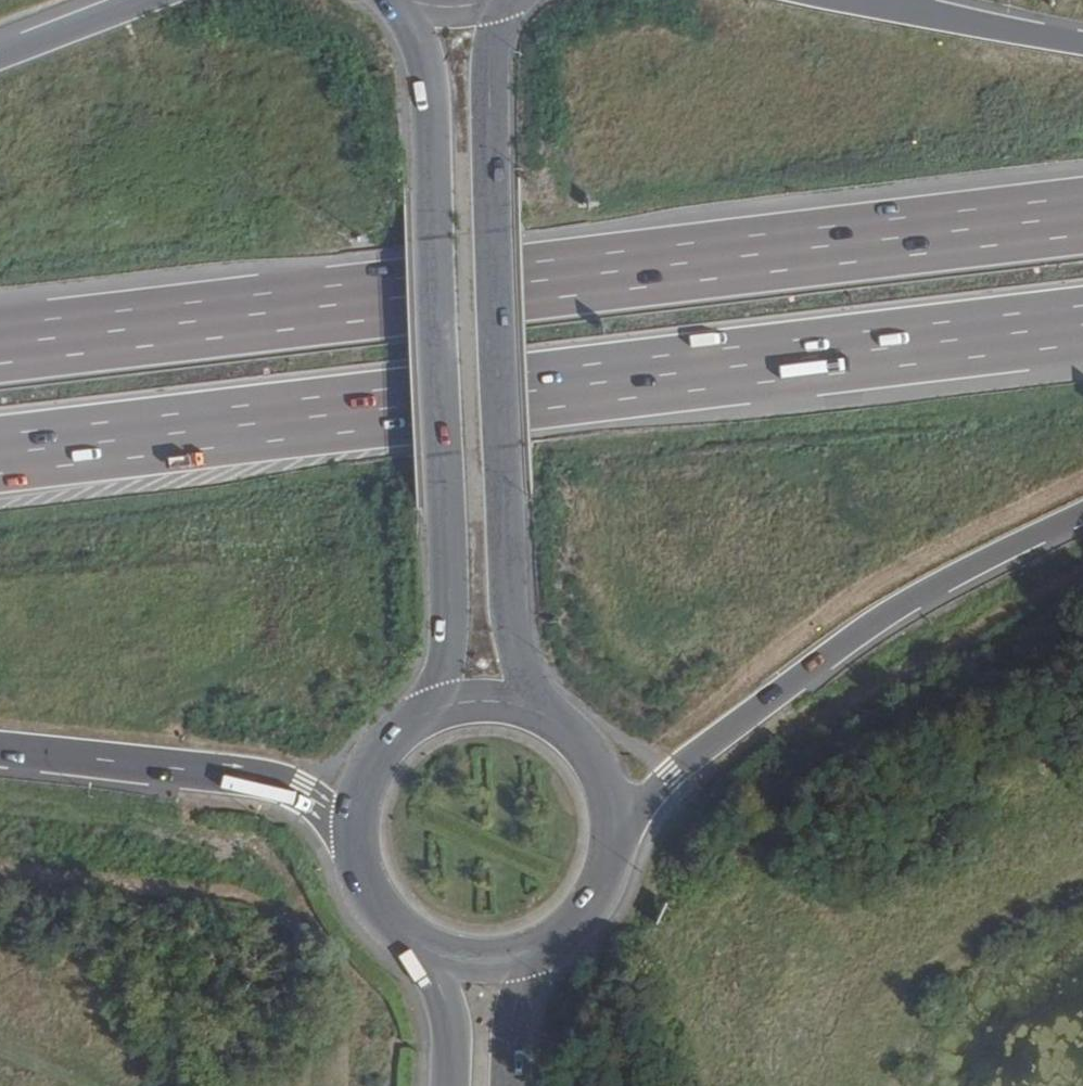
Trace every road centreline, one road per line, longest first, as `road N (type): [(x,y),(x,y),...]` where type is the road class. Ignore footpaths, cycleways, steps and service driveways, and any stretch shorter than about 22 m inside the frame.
road 1 (motorway): [(1082,217),(0,347)]
road 2 (motorway): [(0,451),(1082,323)]
road 3 (tertiary): [(403,0),(433,96),(451,592),(448,660),(422,716)]
road 4 (tertiary): [(544,715),(514,645),(508,595),(490,103),(494,42),(507,0)]
road 5 (motorway): [(615,833),(707,745),(809,671),(966,571),(1082,515)]
road 6 (motorway): [(0,750),(283,784),(355,839)]
road 7 (motorway): [(1082,43),(862,0)]
road 8 (motorway): [(150,0),(0,57)]
road 9 (tertiary): [(422,716),(398,733),(364,781),(355,839)]
road 10 (tertiary): [(539,948),(594,902),(615,833)]
road 11 (tertiary): [(615,833),(597,764),(544,715)]
road 12 (tertiary): [(510,1085),(516,1008),(539,948)]
road 13 (tertiary): [(428,947),(452,1031),(451,1085)]
road 14 (tertiary): [(355,839),(377,903),(428,947)]
road 15 (tertiary): [(544,715),(483,700),(422,716)]

